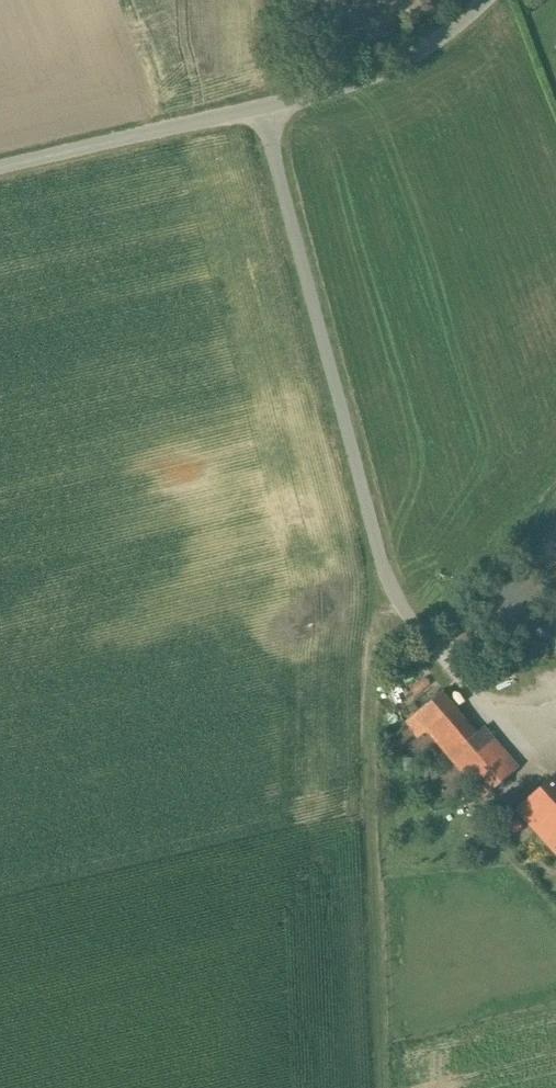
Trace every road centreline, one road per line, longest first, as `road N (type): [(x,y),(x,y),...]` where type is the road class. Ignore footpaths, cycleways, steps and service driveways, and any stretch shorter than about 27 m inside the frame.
road 1 (unclassified): [(0,167),(356,83),(413,57),(485,0)]
road 2 (track): [(381,579),(371,726),(383,1087)]

